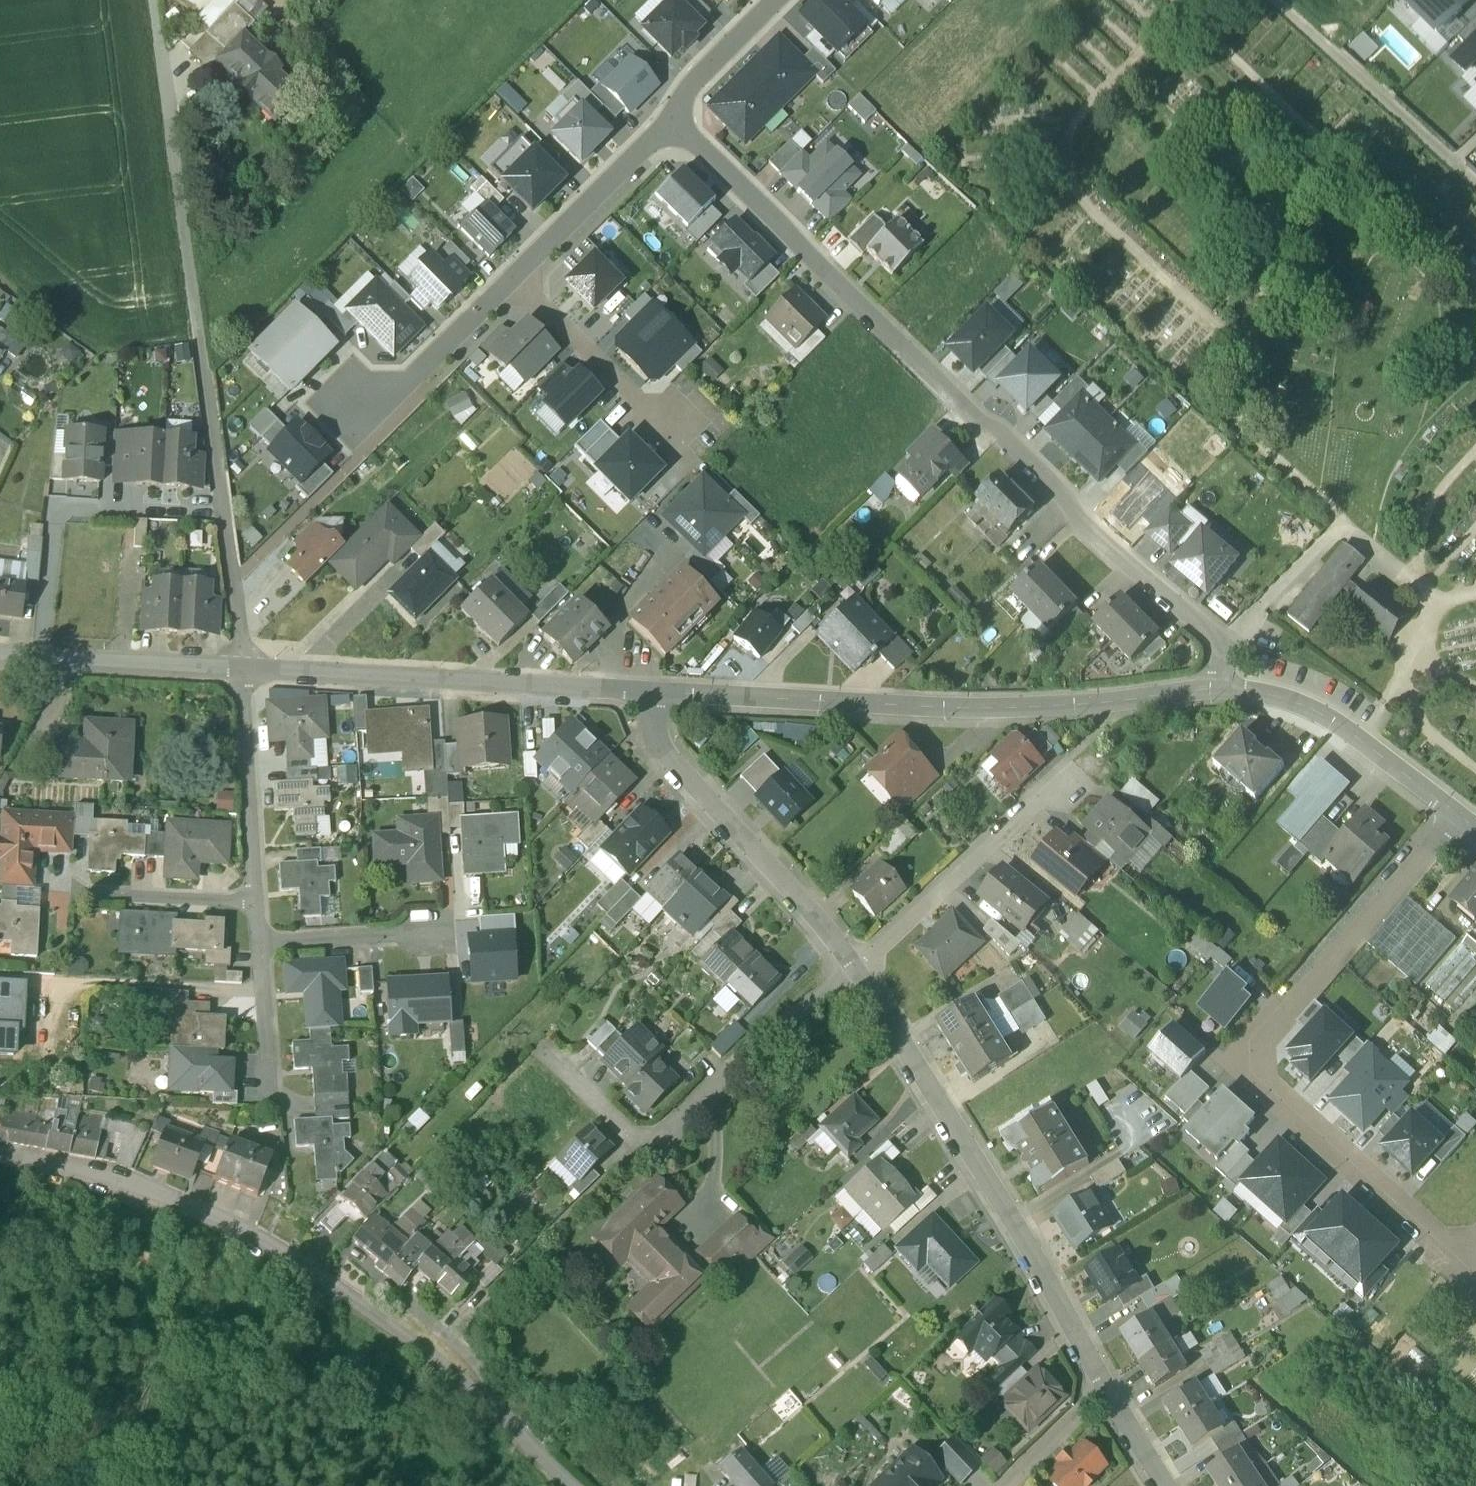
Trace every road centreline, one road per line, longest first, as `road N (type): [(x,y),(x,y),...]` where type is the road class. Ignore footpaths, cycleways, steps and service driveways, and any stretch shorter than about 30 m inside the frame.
road 1 (residential): [(1220,690),(1220,643),(676,125)]
road 2 (residential): [(568,1485),(474,1392),(225,1233),(0,1162)]
road 3 (residential): [(1456,812),(1262,1031),(1255,1055),(1264,1081),(1475,1273)]
road 4 (residential): [(651,692),(981,714),(1220,690)]
road 5 (residential): [(245,671),(651,692)]
road 6 (residential): [(861,965),(657,746),(651,692)]
road 7 (residential): [(1007,1221),(861,965)]
road 8 (residential): [(1059,777),(861,965)]
road 9 (residential): [(861,965),(730,1067),(656,1142)]
road 10 (track): [(1276,0),(1475,184)]
road 11 (residential): [(1220,690),(1279,699),(1325,717),(1456,812)]
road 12 (residential): [(0,657),(245,671)]
road 13 (residential): [(245,671),(257,904)]
road 14 (residential): [(512,278),(676,125)]
road 15 (residential): [(512,278),(673,433)]
road 16 (residential): [(353,401),(406,383),(512,278)]
road 17 (residential): [(257,904),(60,893)]
road 18 (residential): [(1104,1390),(1007,1221)]
road 19 (residential): [(1007,1221),(1126,1154),(1137,1136),(1129,1114)]
road 20 (residential): [(261,941),(432,934)]
road 21 (residential): [(777,0),(699,77),(676,125)]
road 22 (residential): [(261,941),(268,1093)]
road 23 (residential): [(1104,1390),(1002,1485)]

